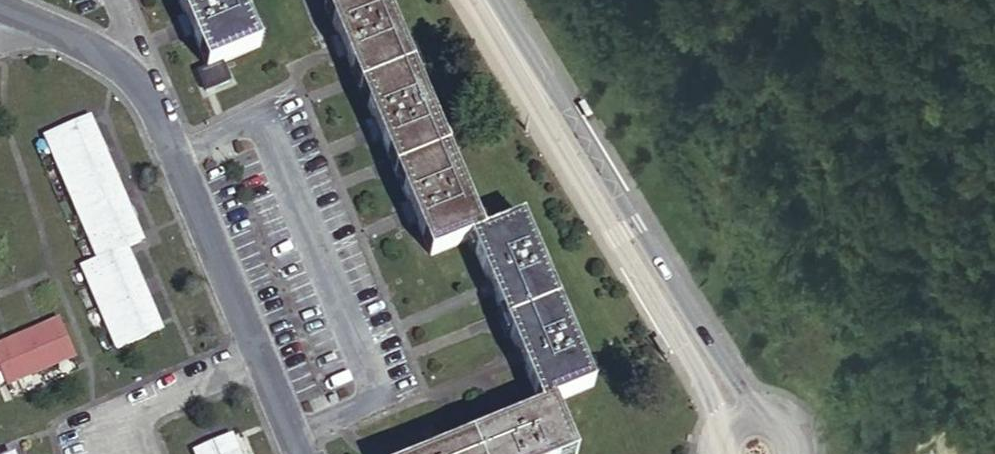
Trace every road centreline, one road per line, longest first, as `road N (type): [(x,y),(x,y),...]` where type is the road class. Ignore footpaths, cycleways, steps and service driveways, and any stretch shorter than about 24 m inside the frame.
road 1 (residential): [(289,453),(156,125),(123,70),(4,10)]
road 2 (secondary): [(483,0),(737,420)]

